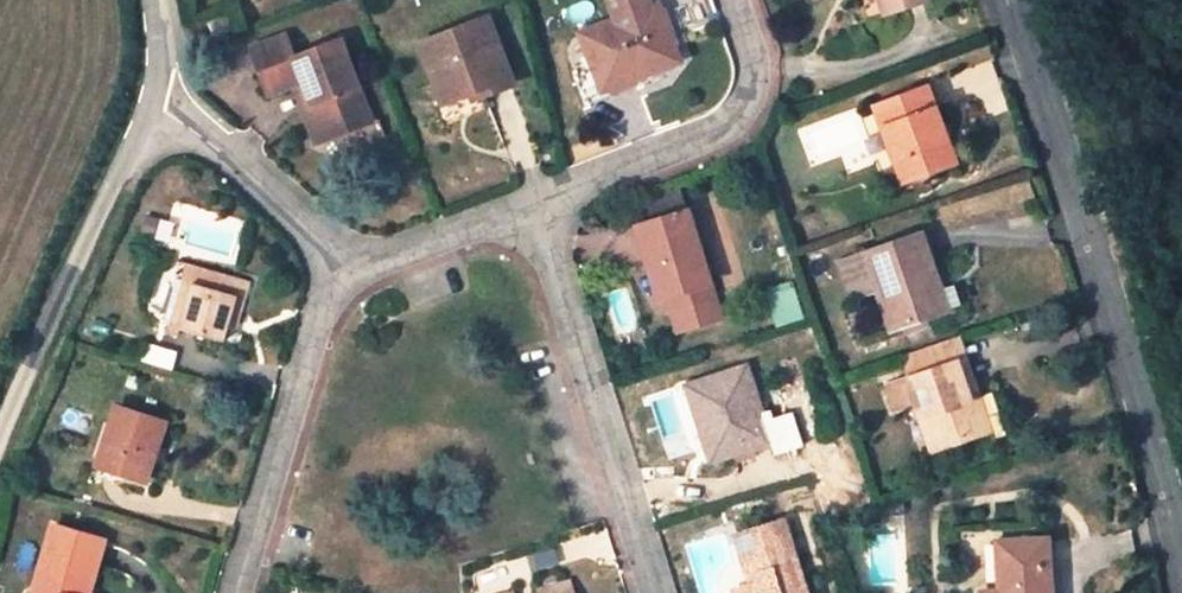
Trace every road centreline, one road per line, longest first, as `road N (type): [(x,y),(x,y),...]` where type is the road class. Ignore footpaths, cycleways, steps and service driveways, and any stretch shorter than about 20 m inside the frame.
road 1 (residential): [(1181,556),(1011,0)]
road 2 (residential): [(536,215),(653,592)]
road 3 (unclassified): [(0,443),(148,113)]
road 4 (residential): [(733,0),(754,93),(723,135),(536,215)]
road 5 (residential): [(353,278),(320,316),(238,592)]
road 6 (residential): [(148,113),(182,122),(325,242),(353,278)]
road 7 (residential): [(353,278),(536,215)]

